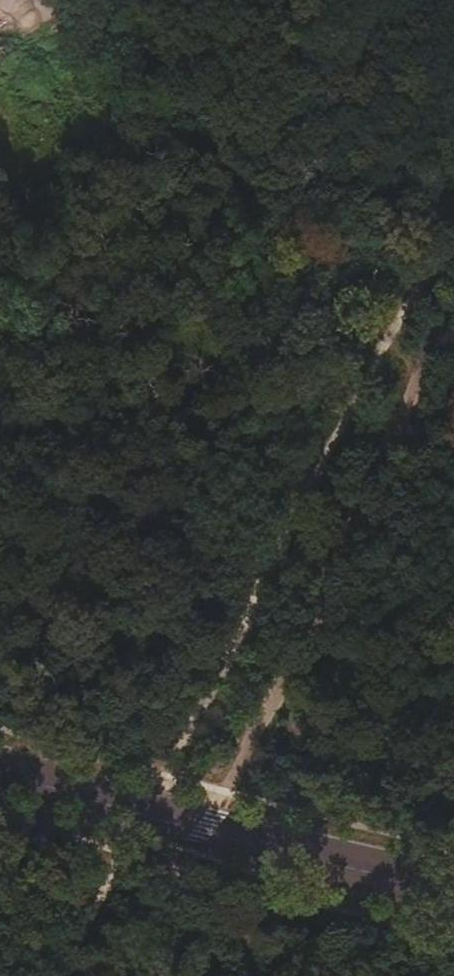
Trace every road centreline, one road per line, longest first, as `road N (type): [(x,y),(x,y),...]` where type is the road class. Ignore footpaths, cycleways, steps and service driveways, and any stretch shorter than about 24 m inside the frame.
road 1 (track): [(453,246),(407,306),(150,815),(50,975)]
road 2 (secondary): [(453,887),(203,831),(0,770)]

